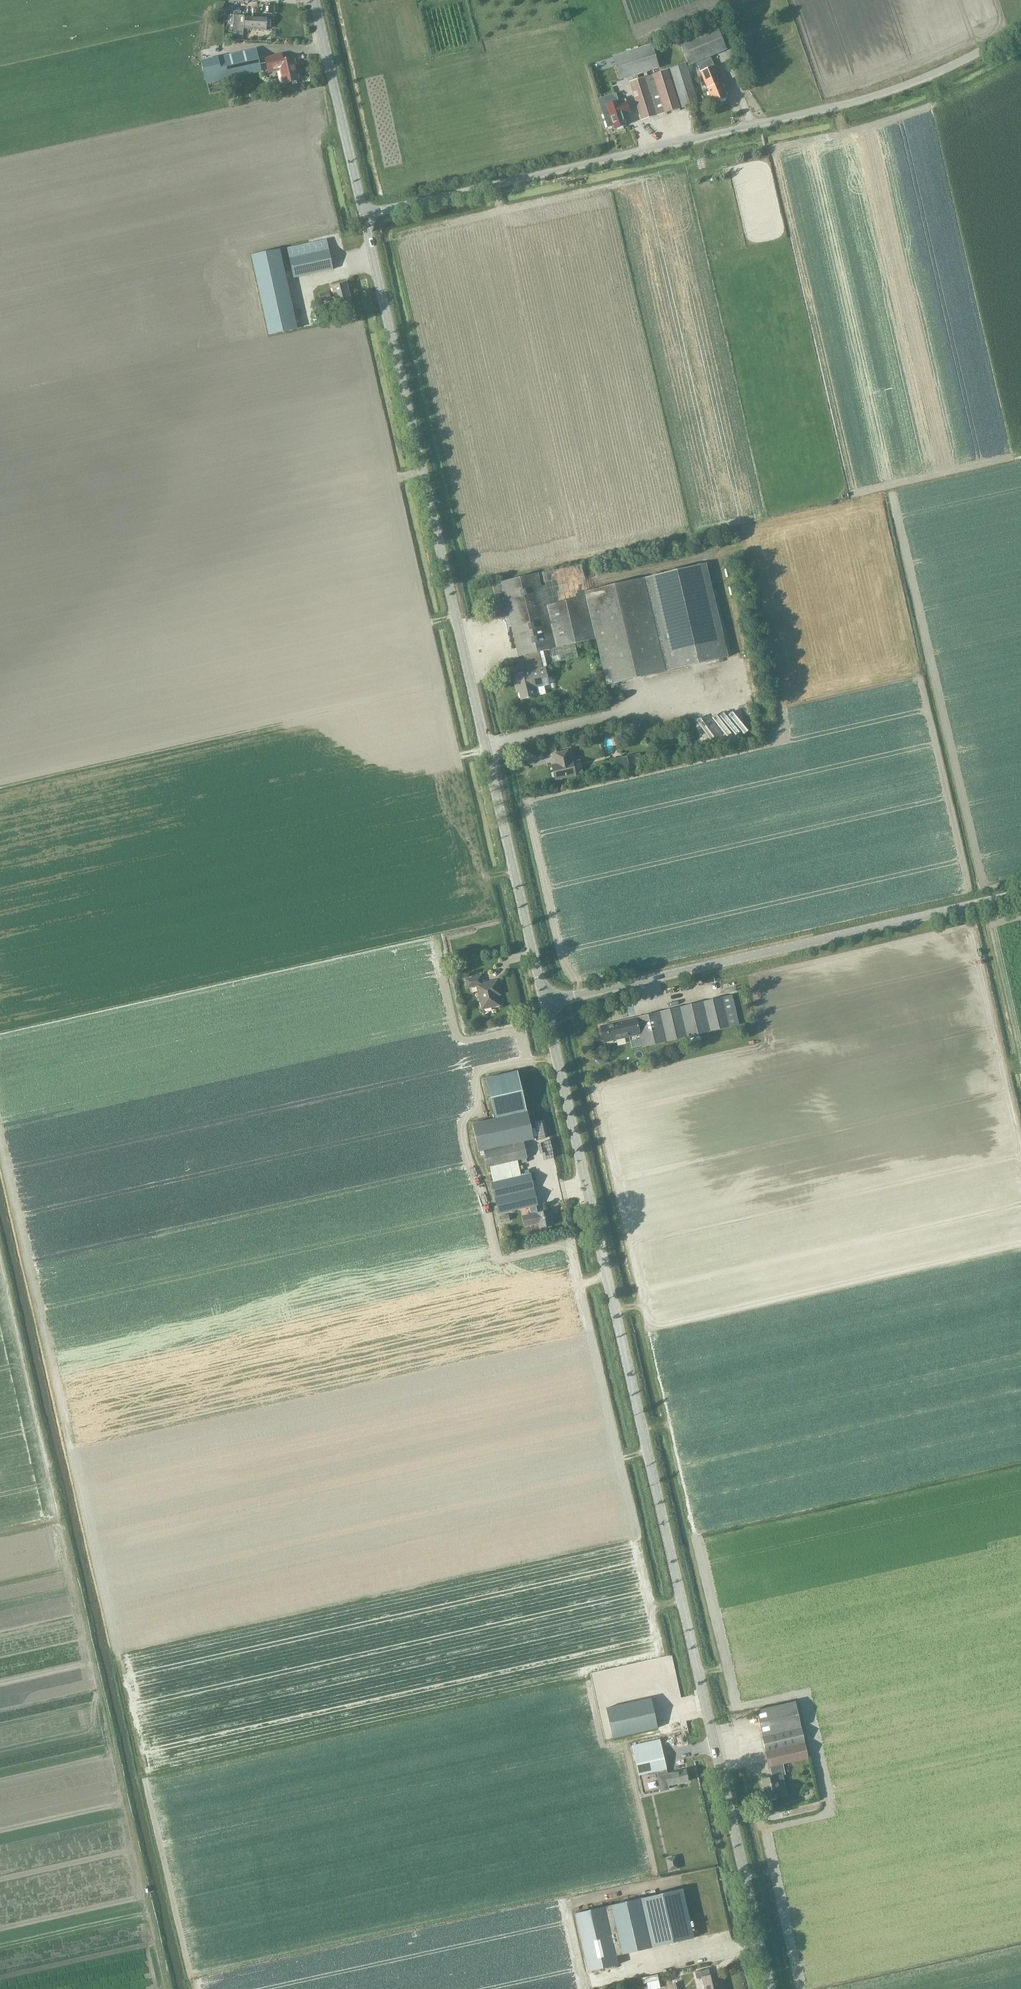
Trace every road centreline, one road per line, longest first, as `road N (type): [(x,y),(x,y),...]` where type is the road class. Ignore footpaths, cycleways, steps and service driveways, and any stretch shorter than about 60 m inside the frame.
road 1 (unclassified): [(770,1988),(545,1007)]
road 2 (unclassified): [(545,1007),(364,216)]
road 3 (unclassified): [(364,216),(851,104),(1020,34)]
road 4 (unclassified): [(545,1007),(1020,896)]
road 5 (unclassified): [(364,216),(316,0)]

